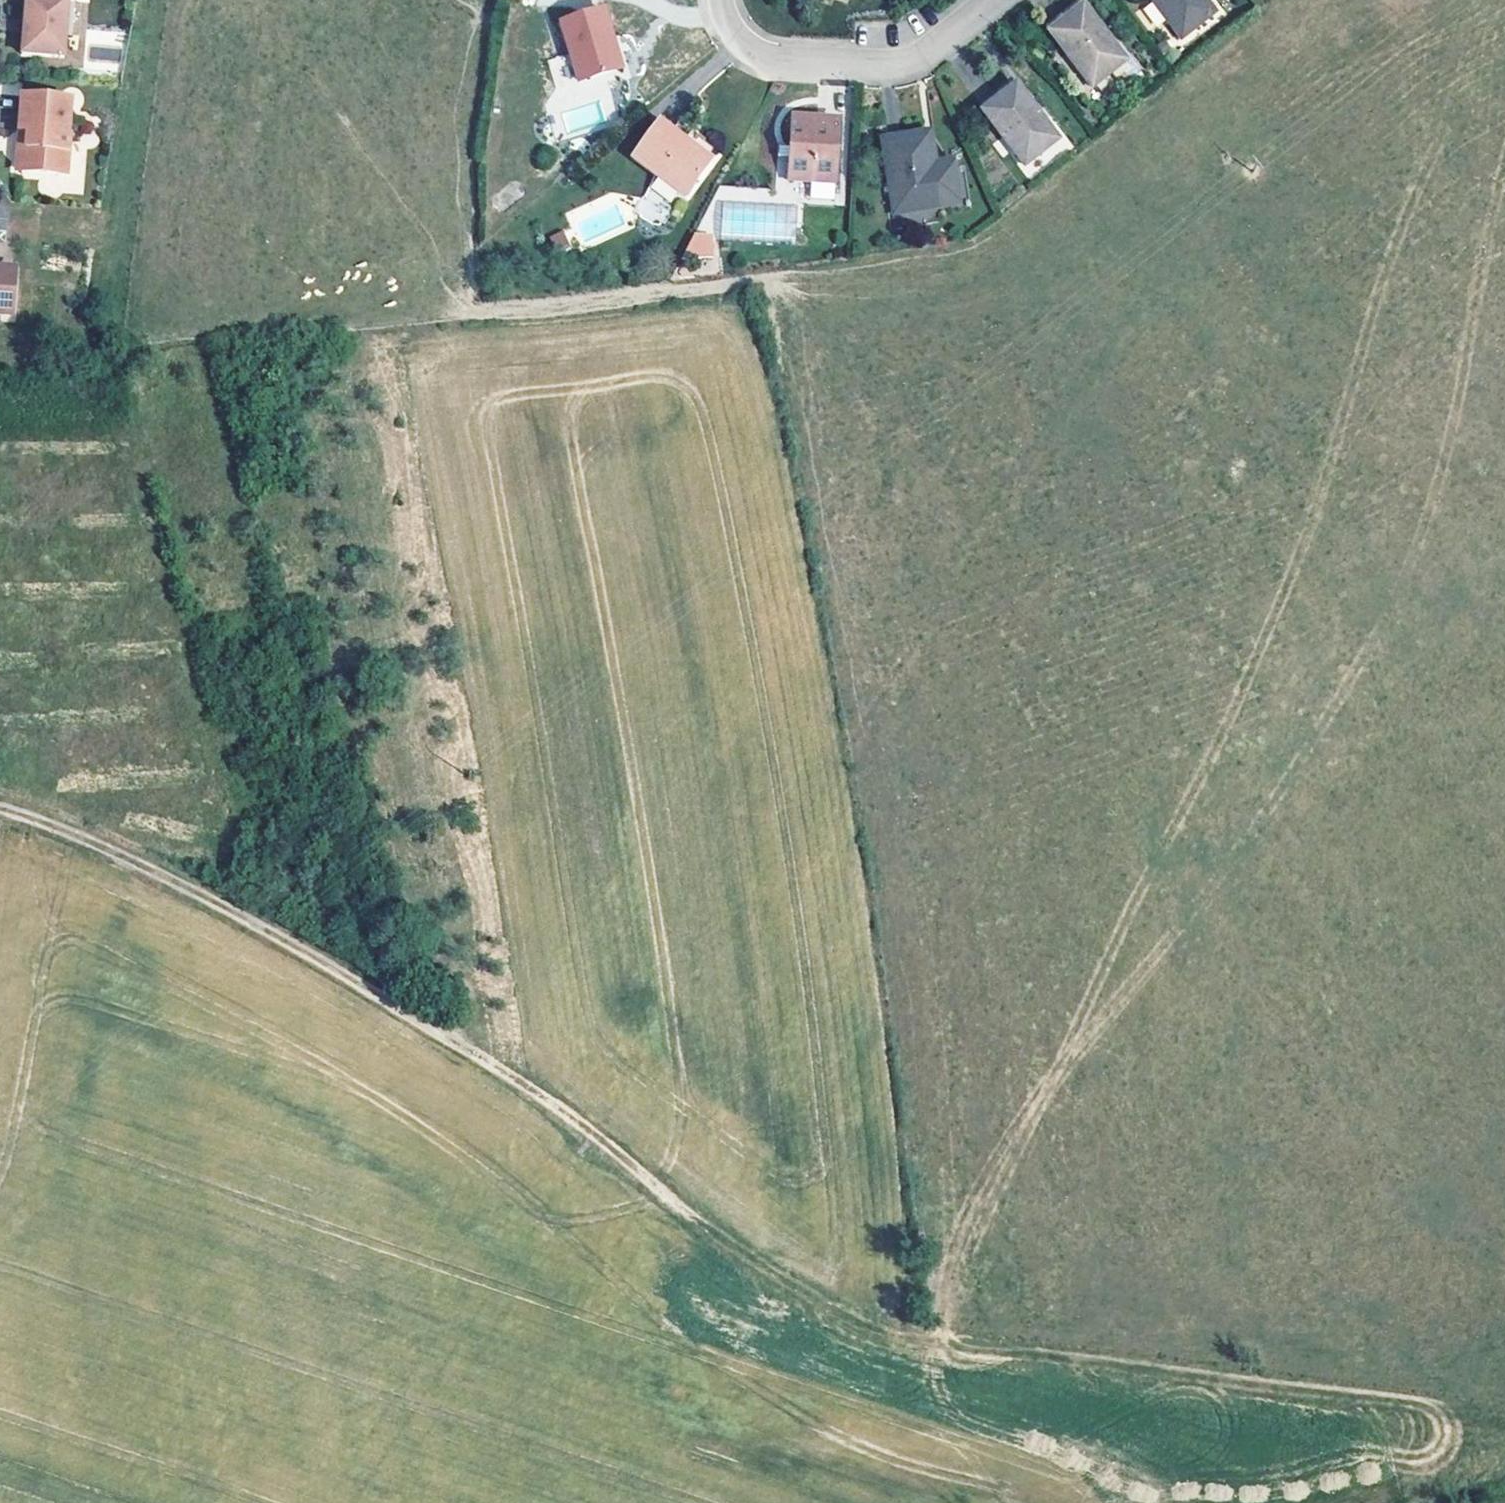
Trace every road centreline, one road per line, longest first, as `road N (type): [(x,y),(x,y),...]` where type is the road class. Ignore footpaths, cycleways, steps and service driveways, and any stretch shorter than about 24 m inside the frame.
road 1 (track): [(0,808),(205,897),(480,1056),(600,1137),(757,1283)]
road 2 (residential): [(987,0),(919,57),(874,65),(775,59),(744,45),(720,0)]
road 3 (residential): [(87,840),(53,572)]
road 4 (residential): [(53,572),(64,518),(38,387)]

